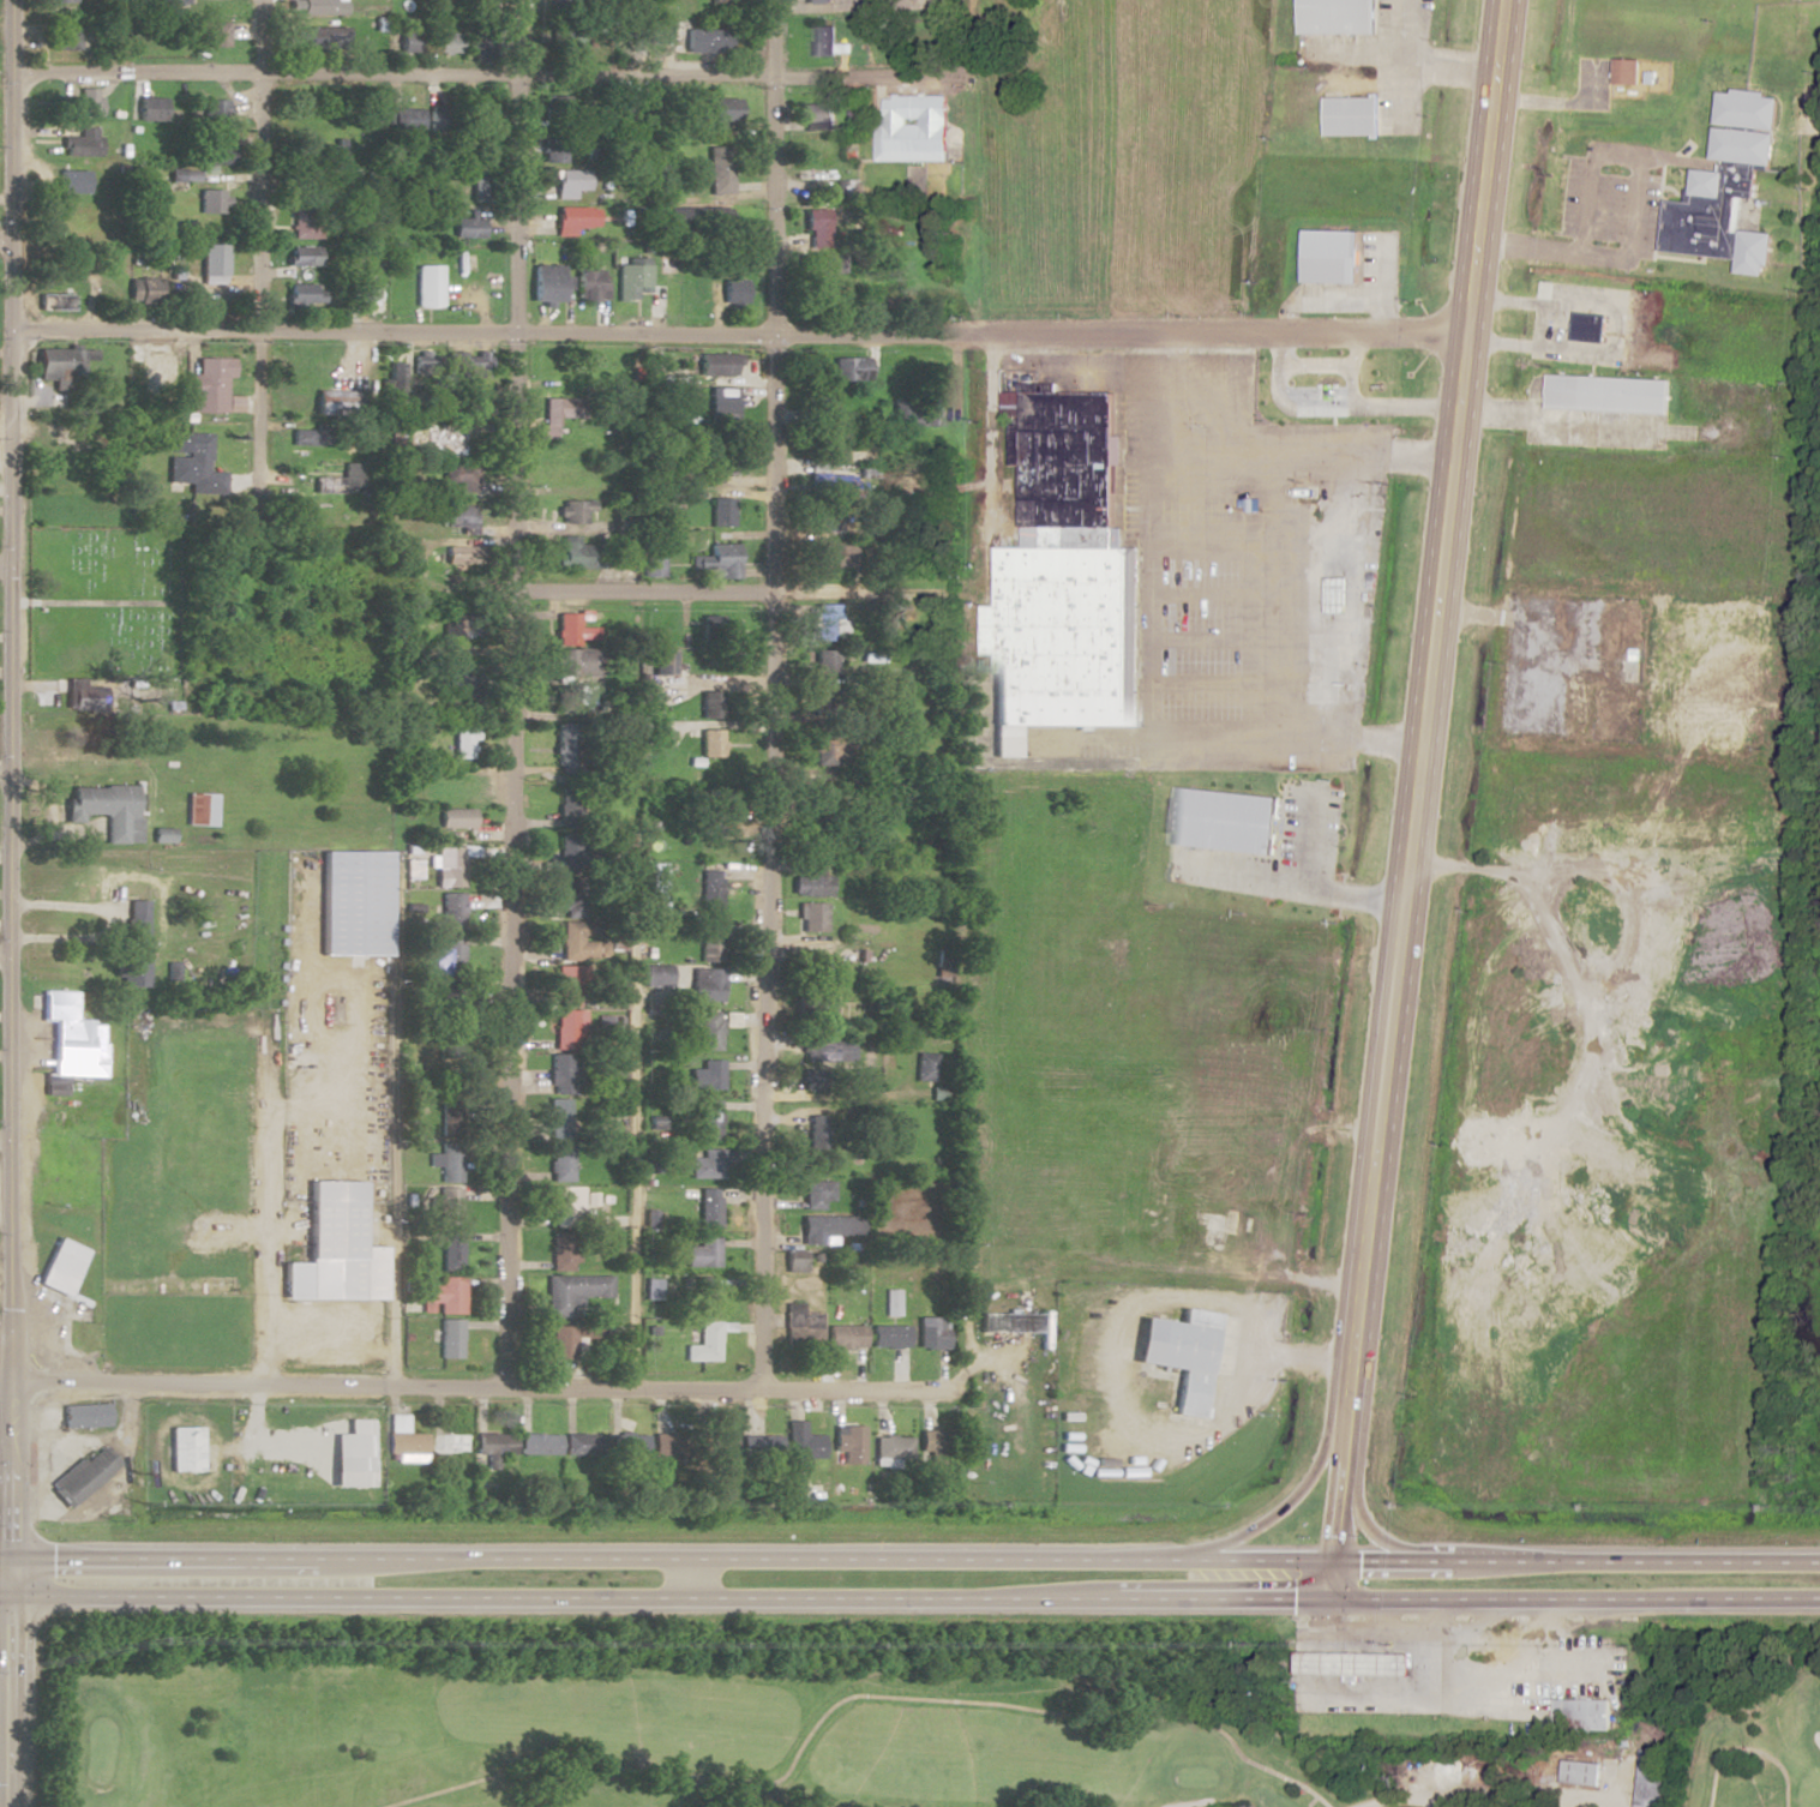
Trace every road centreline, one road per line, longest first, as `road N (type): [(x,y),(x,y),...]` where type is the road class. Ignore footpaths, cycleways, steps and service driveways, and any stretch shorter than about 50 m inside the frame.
road 1 (residential): [(4,1559),(8,0)]
road 2 (residential): [(1467,337),(7,331)]
road 3 (secondary): [(1352,1382),(1505,0)]
road 4 (residential): [(755,1386),(764,587),(761,0)]
road 5 (residential): [(497,1383),(513,0)]
road 6 (trunk): [(0,1606),(115,1599),(1339,1602)]
road 7 (trunk): [(1151,1562),(0,1559)]
road 8 (residential): [(895,78),(10,71)]
road 9 (residential): [(7,1380),(858,1381)]
road 10 (residential): [(626,1386),(637,862),(653,590)]
road 11 (trunk): [(1819,1563),(1151,1562)]
road 12 (residential): [(253,1382),(263,877)]
road 13 (trunk): [(1339,1602),(1819,1602)]
road 14 (residential): [(253,476),(258,0)]
road 15 (secondary): [(1352,1382),(1329,1445),(1296,1495),(1254,1529),(1206,1551),(1151,1562)]
road 16 (residential): [(764,587),(505,596)]
road 17 (secondary): [(7,1806),(4,1559)]
road 18 (secondary): [(1339,1602),(1352,1382)]
road 19 (secondary): [(1473,1562),(1395,1537),(1362,1501),(1345,1467)]
road 20 (residential): [(895,78),(955,71),(965,0)]

